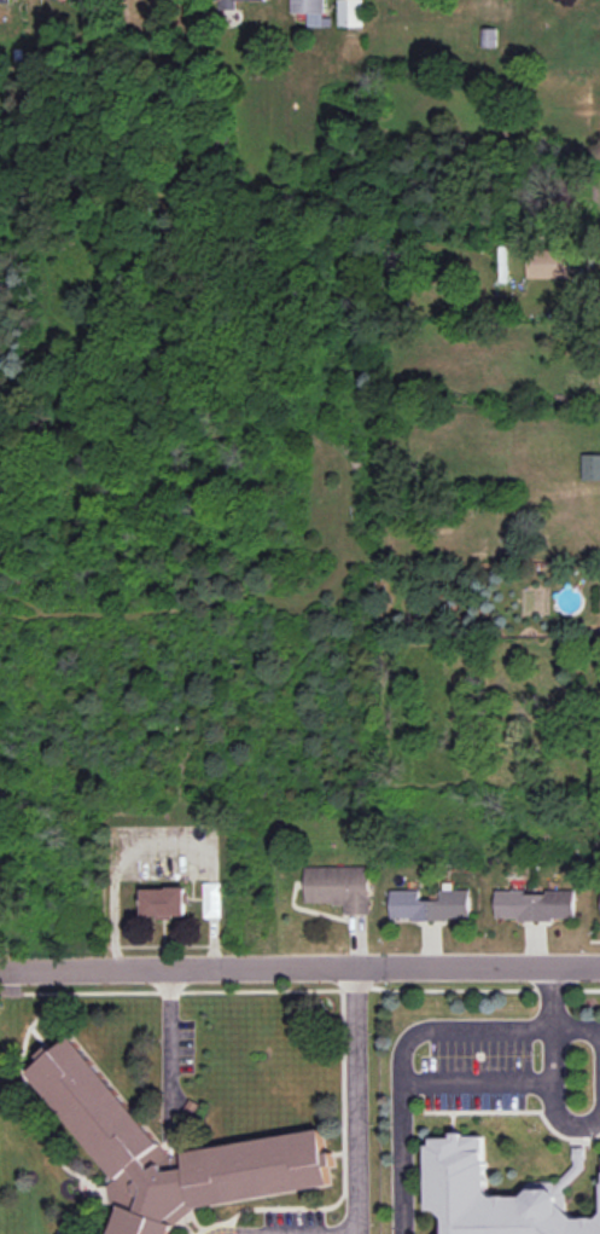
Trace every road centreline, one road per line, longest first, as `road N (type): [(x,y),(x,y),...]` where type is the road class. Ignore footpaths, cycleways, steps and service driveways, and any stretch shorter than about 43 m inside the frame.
road 1 (residential): [(599,968),(0,971)]

